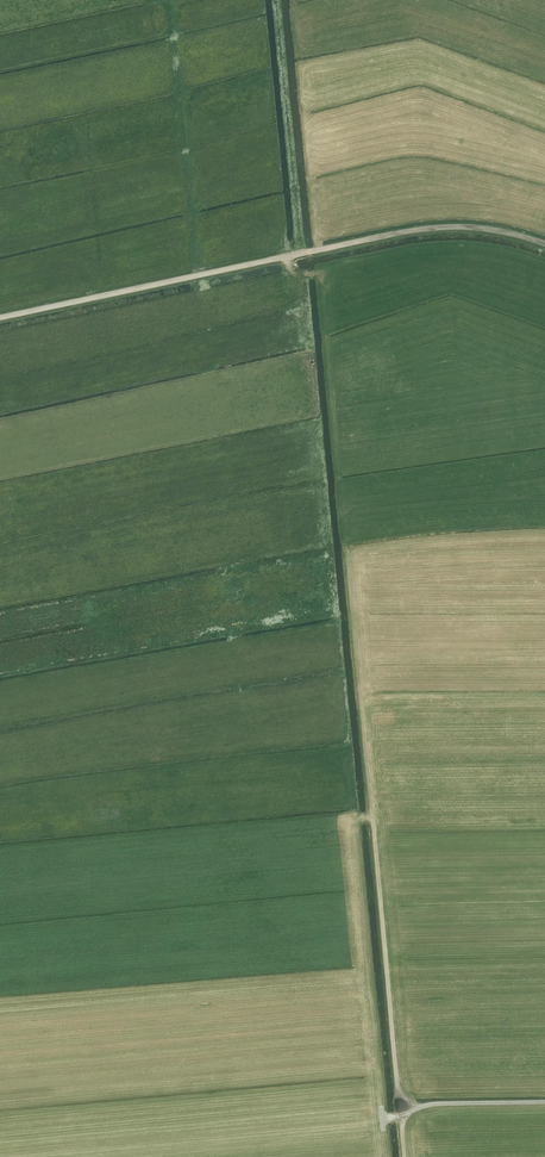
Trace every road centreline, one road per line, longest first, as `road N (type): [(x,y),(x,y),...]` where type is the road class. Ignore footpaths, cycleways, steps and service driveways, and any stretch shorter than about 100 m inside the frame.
road 1 (track): [(347,557),(406,1156)]
road 2 (unclassified): [(544,244),(475,227),(422,229),(0,317)]
road 3 (track): [(278,0),(303,252)]

